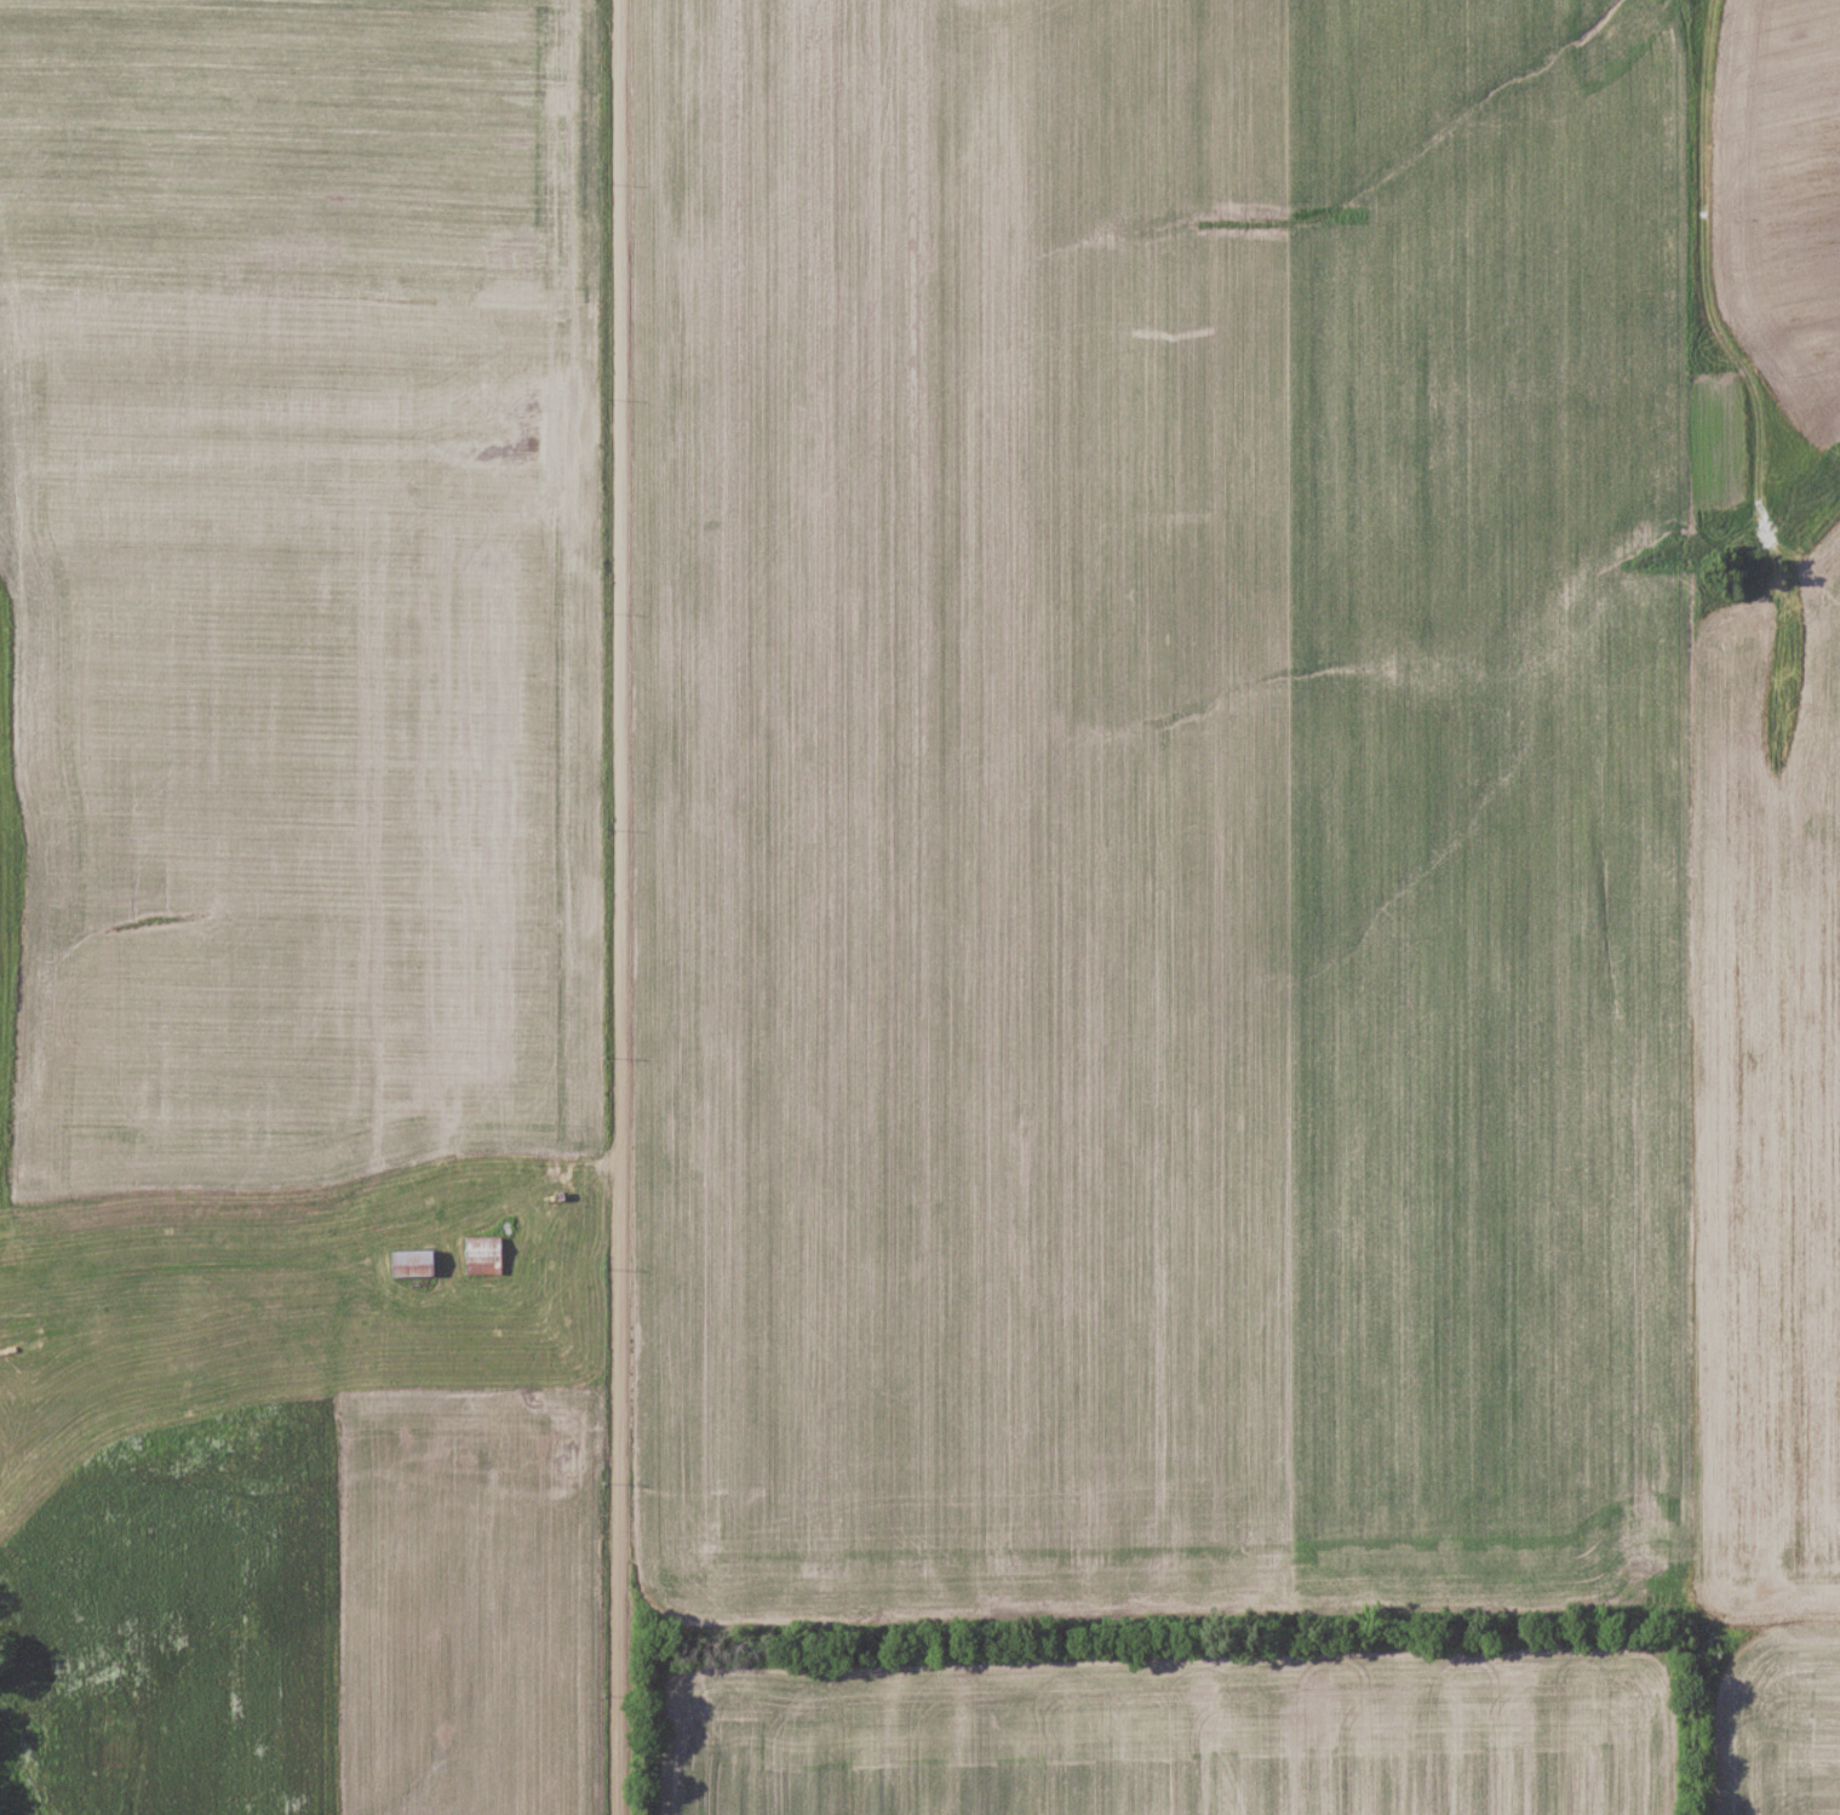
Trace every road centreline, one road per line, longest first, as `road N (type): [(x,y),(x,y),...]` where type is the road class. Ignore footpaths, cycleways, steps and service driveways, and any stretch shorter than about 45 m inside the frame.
road 1 (residential): [(620,1814),(618,0)]

